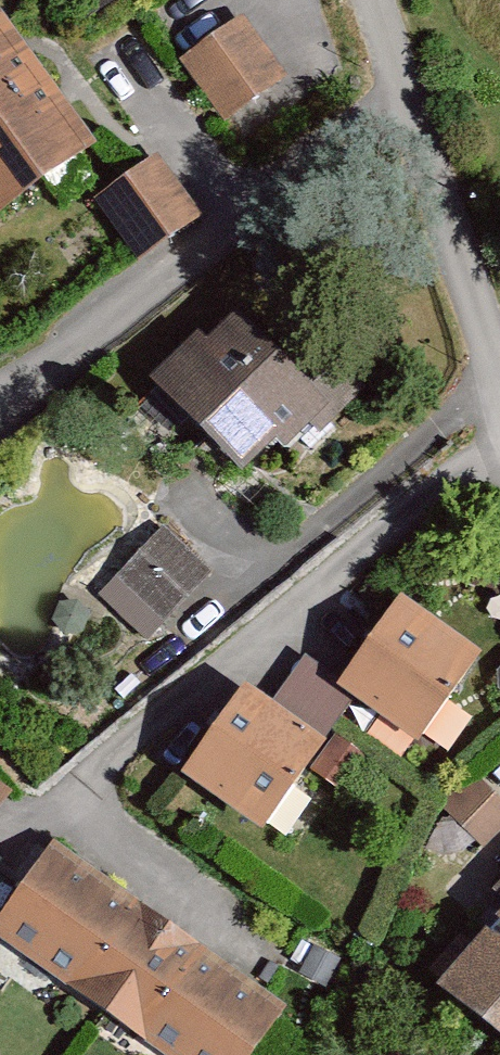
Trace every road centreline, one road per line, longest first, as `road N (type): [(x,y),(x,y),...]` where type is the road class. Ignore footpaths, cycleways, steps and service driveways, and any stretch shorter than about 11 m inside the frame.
road 1 (residential): [(356,0),(499,413)]

